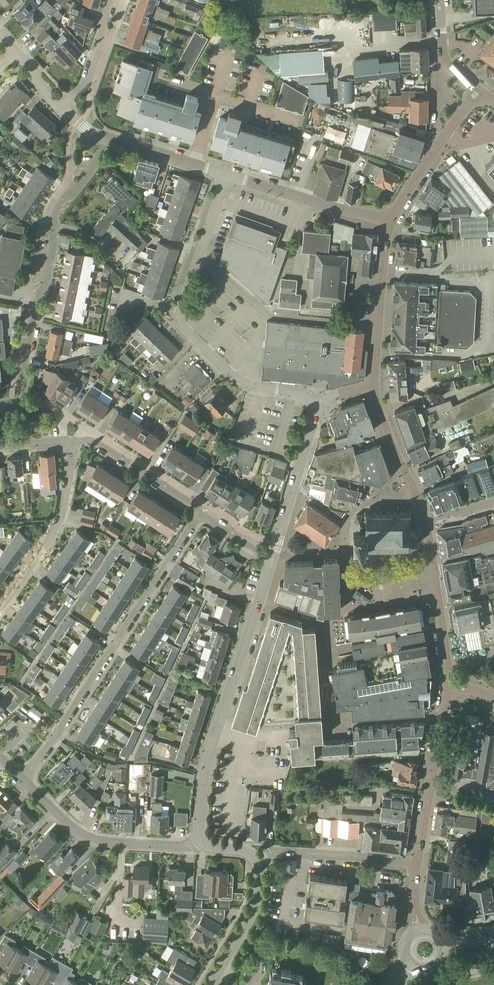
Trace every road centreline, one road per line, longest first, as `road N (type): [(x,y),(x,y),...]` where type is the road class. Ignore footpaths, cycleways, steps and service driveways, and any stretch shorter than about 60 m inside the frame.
road 1 (residential): [(225,176),(181,325),(244,384),(301,395),(318,409)]
road 2 (residential): [(21,779),(200,514)]
road 3 (residential): [(106,138),(57,209),(20,408)]
road 4 (residential): [(209,848),(198,831),(204,769),(260,603)]
road 5 (residential): [(209,848),(84,838),(21,779)]
road 6 (residential): [(430,553),(365,564),(343,546),(343,528),(360,506),(417,499)]
road 7 (residential): [(77,440),(57,527),(0,607)]
road 8 (secondary): [(416,865),(447,689)]
road 9 (residential): [(391,222),(225,176)]
road 10 (secondary): [(374,386),(391,222)]
road 11 (residential): [(416,865),(280,851),(255,860)]
road 12 (residential): [(274,558),(318,409)]
road 13 (residential): [(200,514),(95,442),(77,440)]
road 14 (secondary): [(447,689),(430,553)]
road 15 (residential): [(211,984),(256,907),(255,860)]
road 16 (residential): [(225,176),(106,138)]
road 17 (residential): [(60,107),(88,79),(111,0)]
road 18 (secondary): [(417,499),(374,386)]

